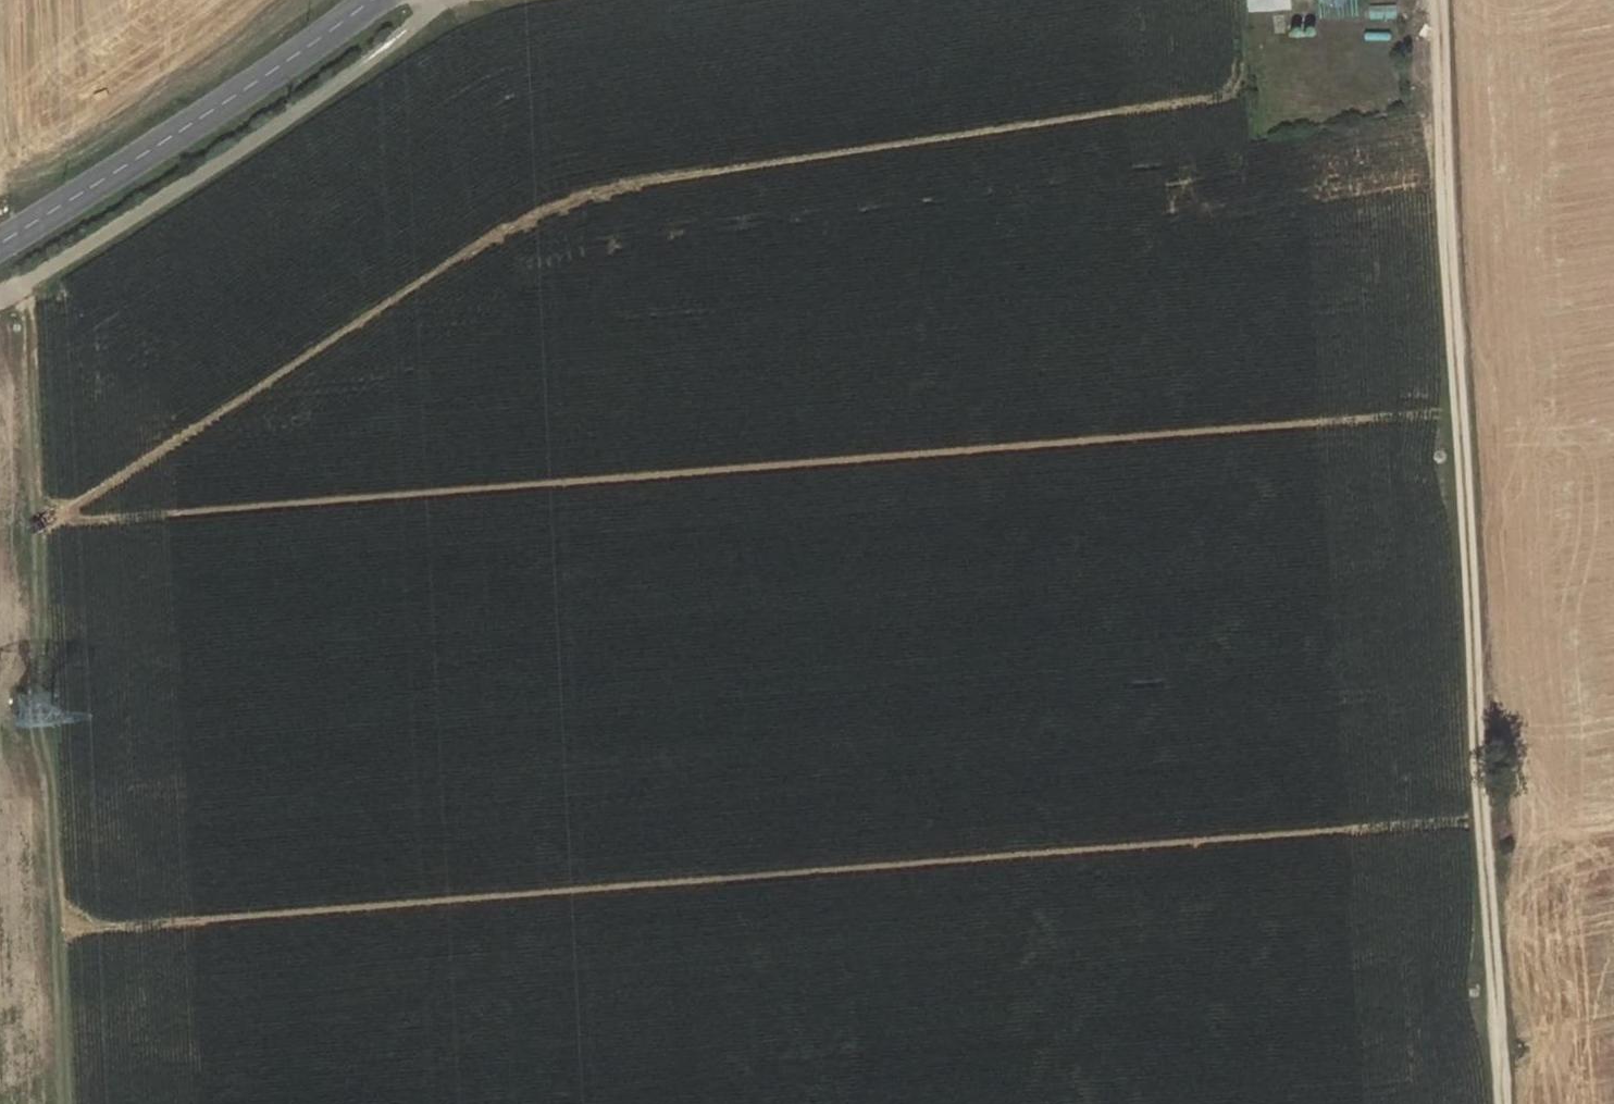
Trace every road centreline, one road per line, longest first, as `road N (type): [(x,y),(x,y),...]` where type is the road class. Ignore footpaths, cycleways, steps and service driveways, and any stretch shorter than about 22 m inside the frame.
road 1 (track): [(1496,1103),(1431,0)]
road 2 (tertiary): [(0,239),(370,0)]

